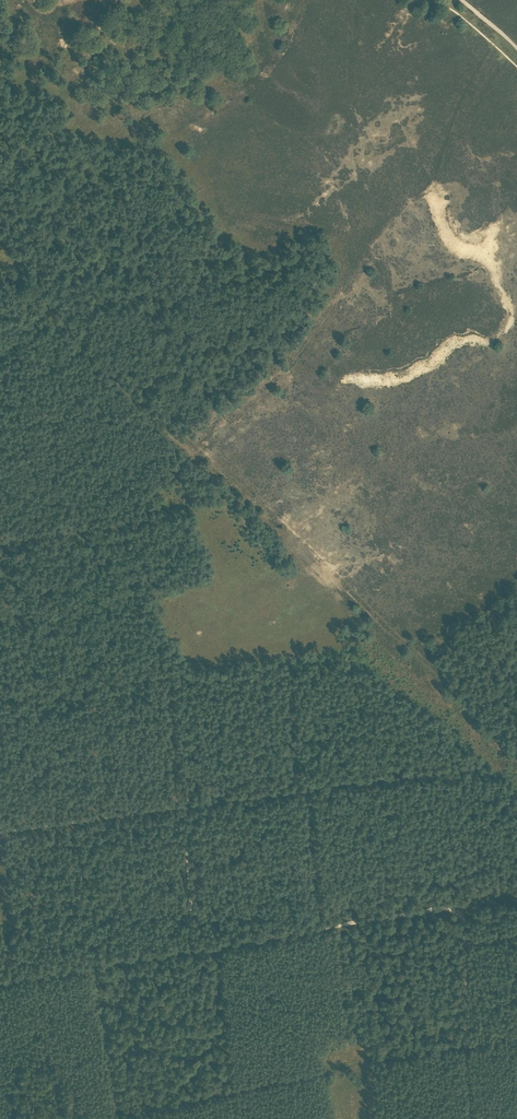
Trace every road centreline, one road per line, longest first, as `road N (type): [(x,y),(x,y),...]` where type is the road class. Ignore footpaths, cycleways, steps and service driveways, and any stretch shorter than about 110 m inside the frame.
road 1 (track): [(516,752),(346,592),(322,583),(258,510),(0,269)]

